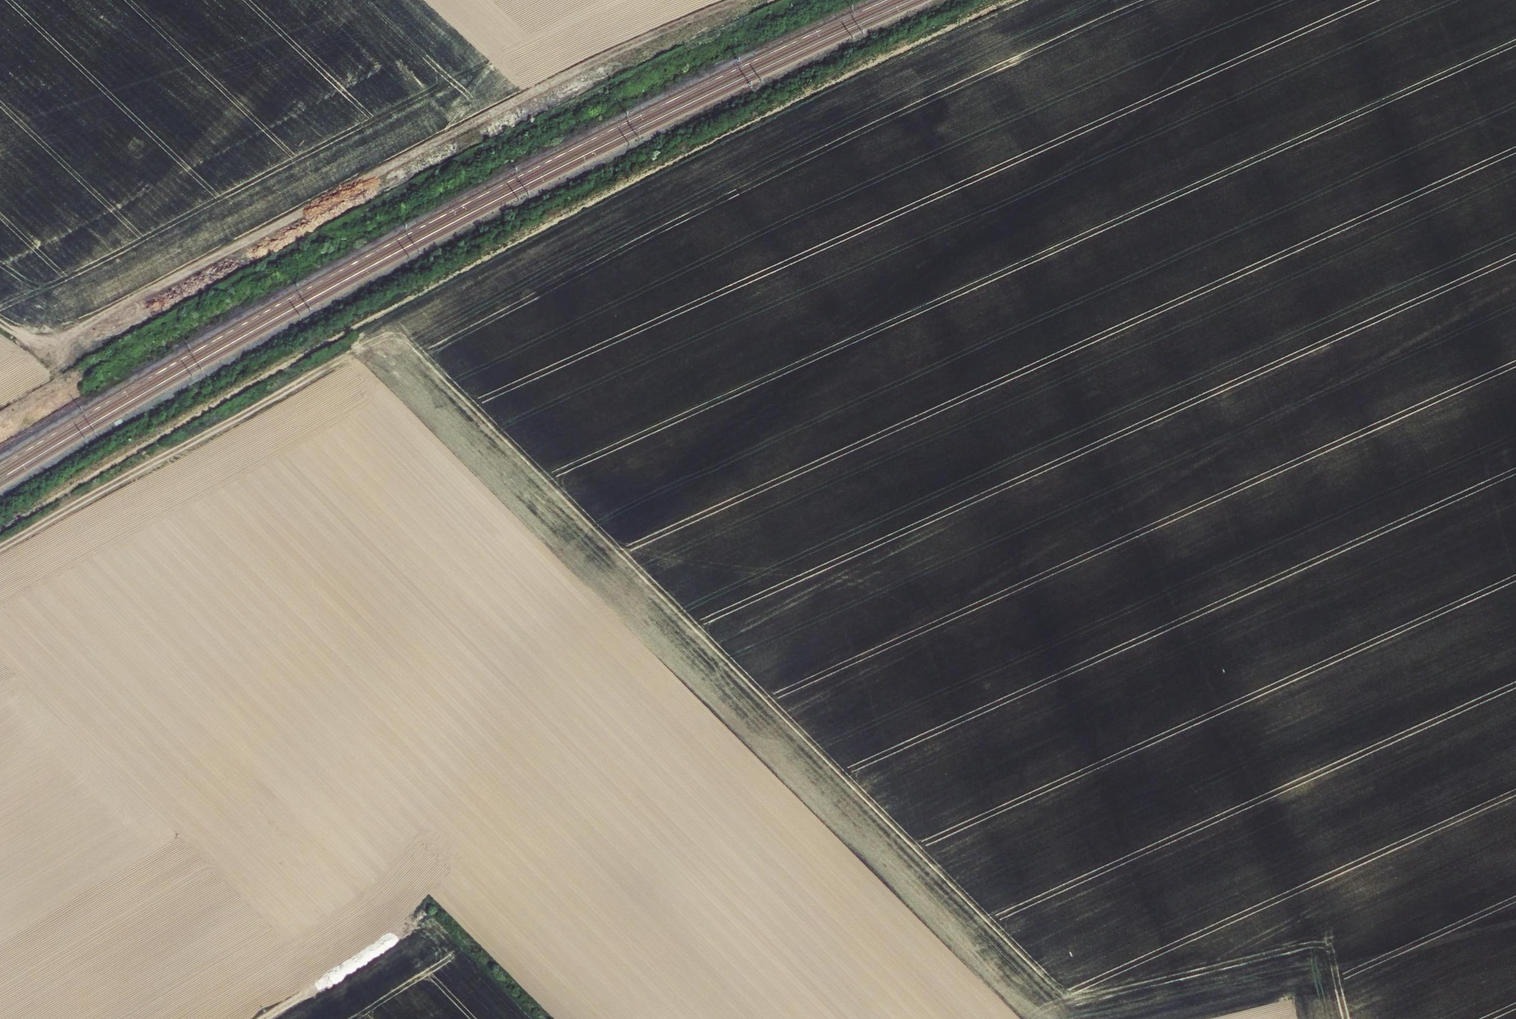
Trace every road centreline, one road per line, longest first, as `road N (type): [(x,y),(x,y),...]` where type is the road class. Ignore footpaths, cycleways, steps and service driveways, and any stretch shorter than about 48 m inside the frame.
road 1 (track): [(745,0),(527,92),(65,335),(42,341),(0,329)]
road 2 (track): [(348,356),(0,546)]

